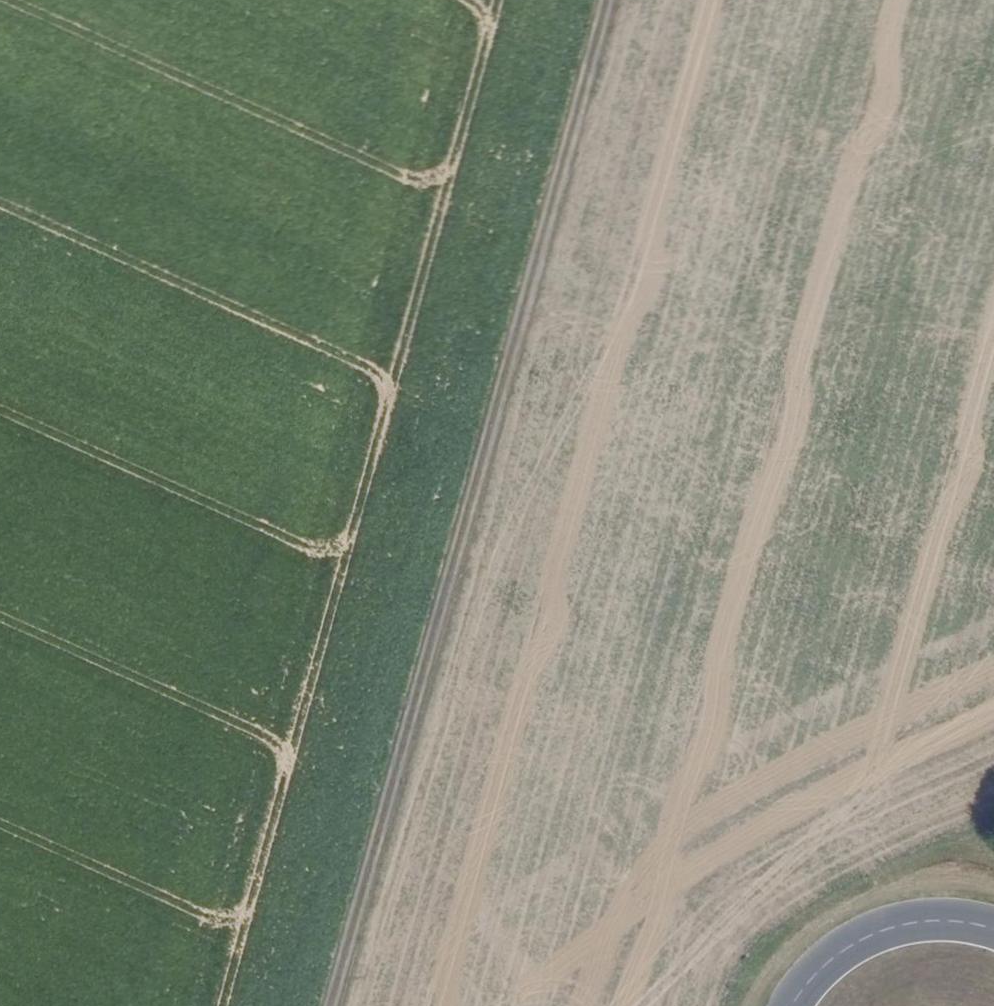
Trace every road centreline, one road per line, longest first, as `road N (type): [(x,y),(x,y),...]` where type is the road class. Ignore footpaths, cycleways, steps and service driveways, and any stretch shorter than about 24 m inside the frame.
road 1 (track): [(329,1005),(605,0)]
road 2 (secondary): [(993,928),(925,921),(875,933),(830,960),(791,1005)]

